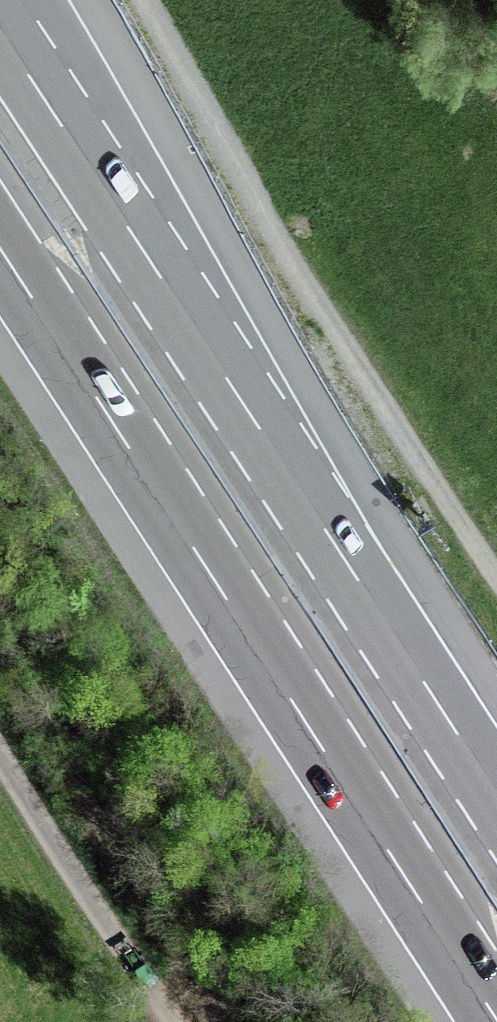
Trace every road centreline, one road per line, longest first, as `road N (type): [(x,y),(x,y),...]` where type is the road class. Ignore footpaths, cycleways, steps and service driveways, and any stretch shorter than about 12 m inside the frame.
road 1 (motorway): [(0,249),(496,1020)]
road 2 (motorway): [(496,796),(0,32)]
road 3 (unclassified): [(179,1021),(0,754)]

